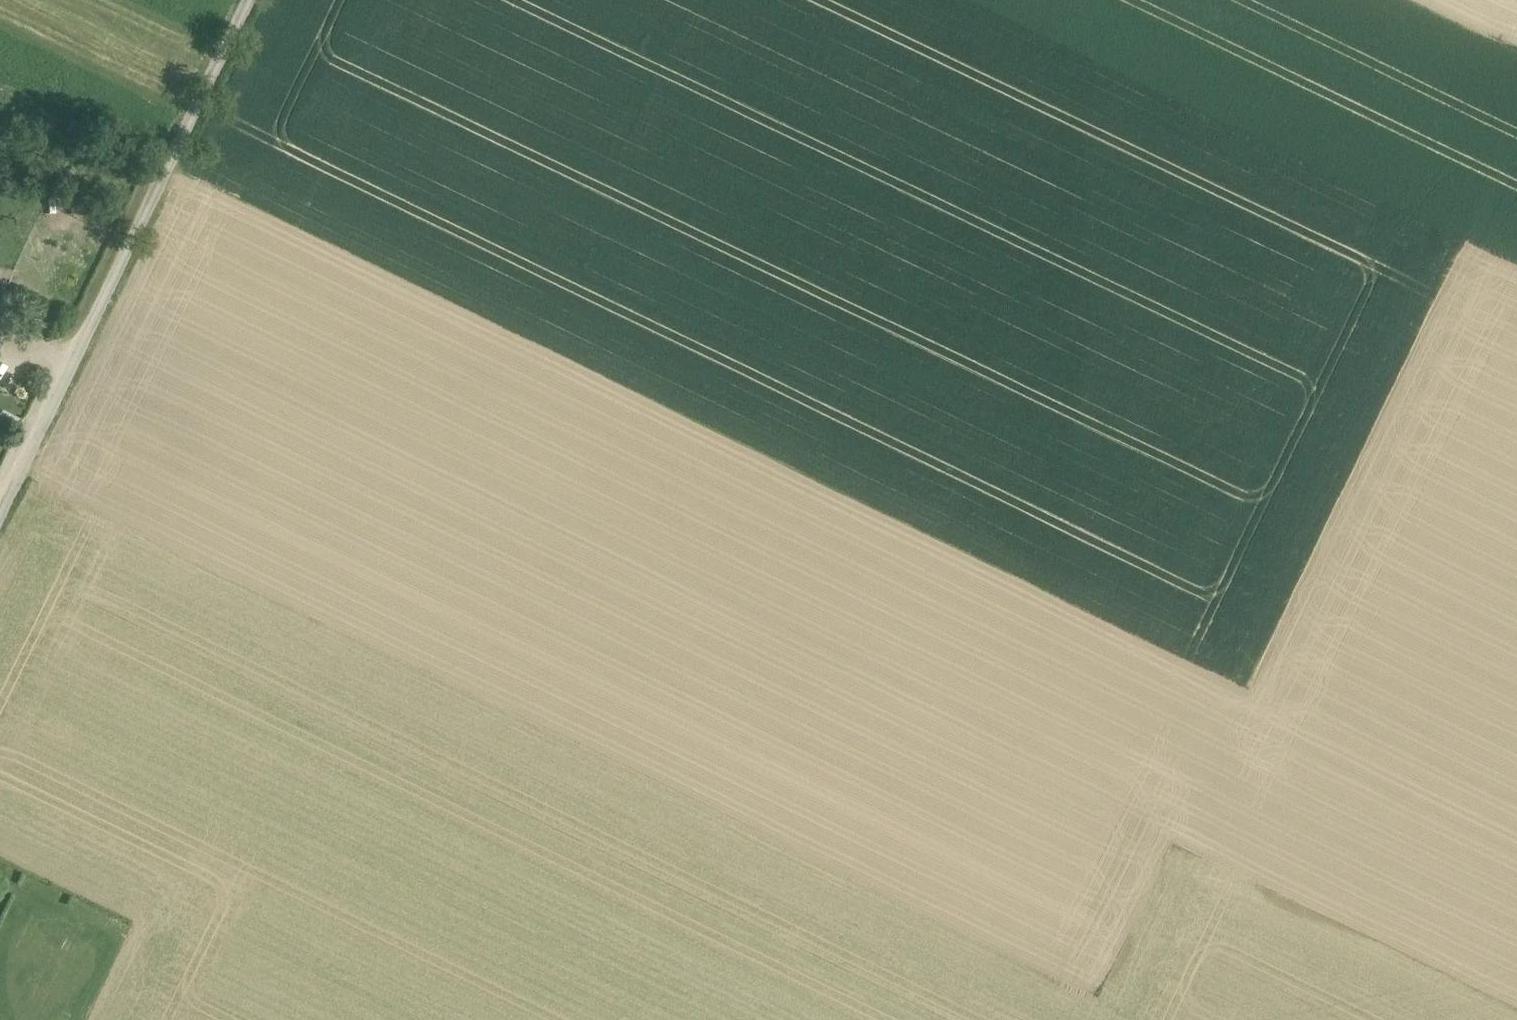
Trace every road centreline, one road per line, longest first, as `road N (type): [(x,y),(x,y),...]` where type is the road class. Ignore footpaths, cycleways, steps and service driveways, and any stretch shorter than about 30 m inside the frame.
road 1 (unclassified): [(253,0),(0,518)]

